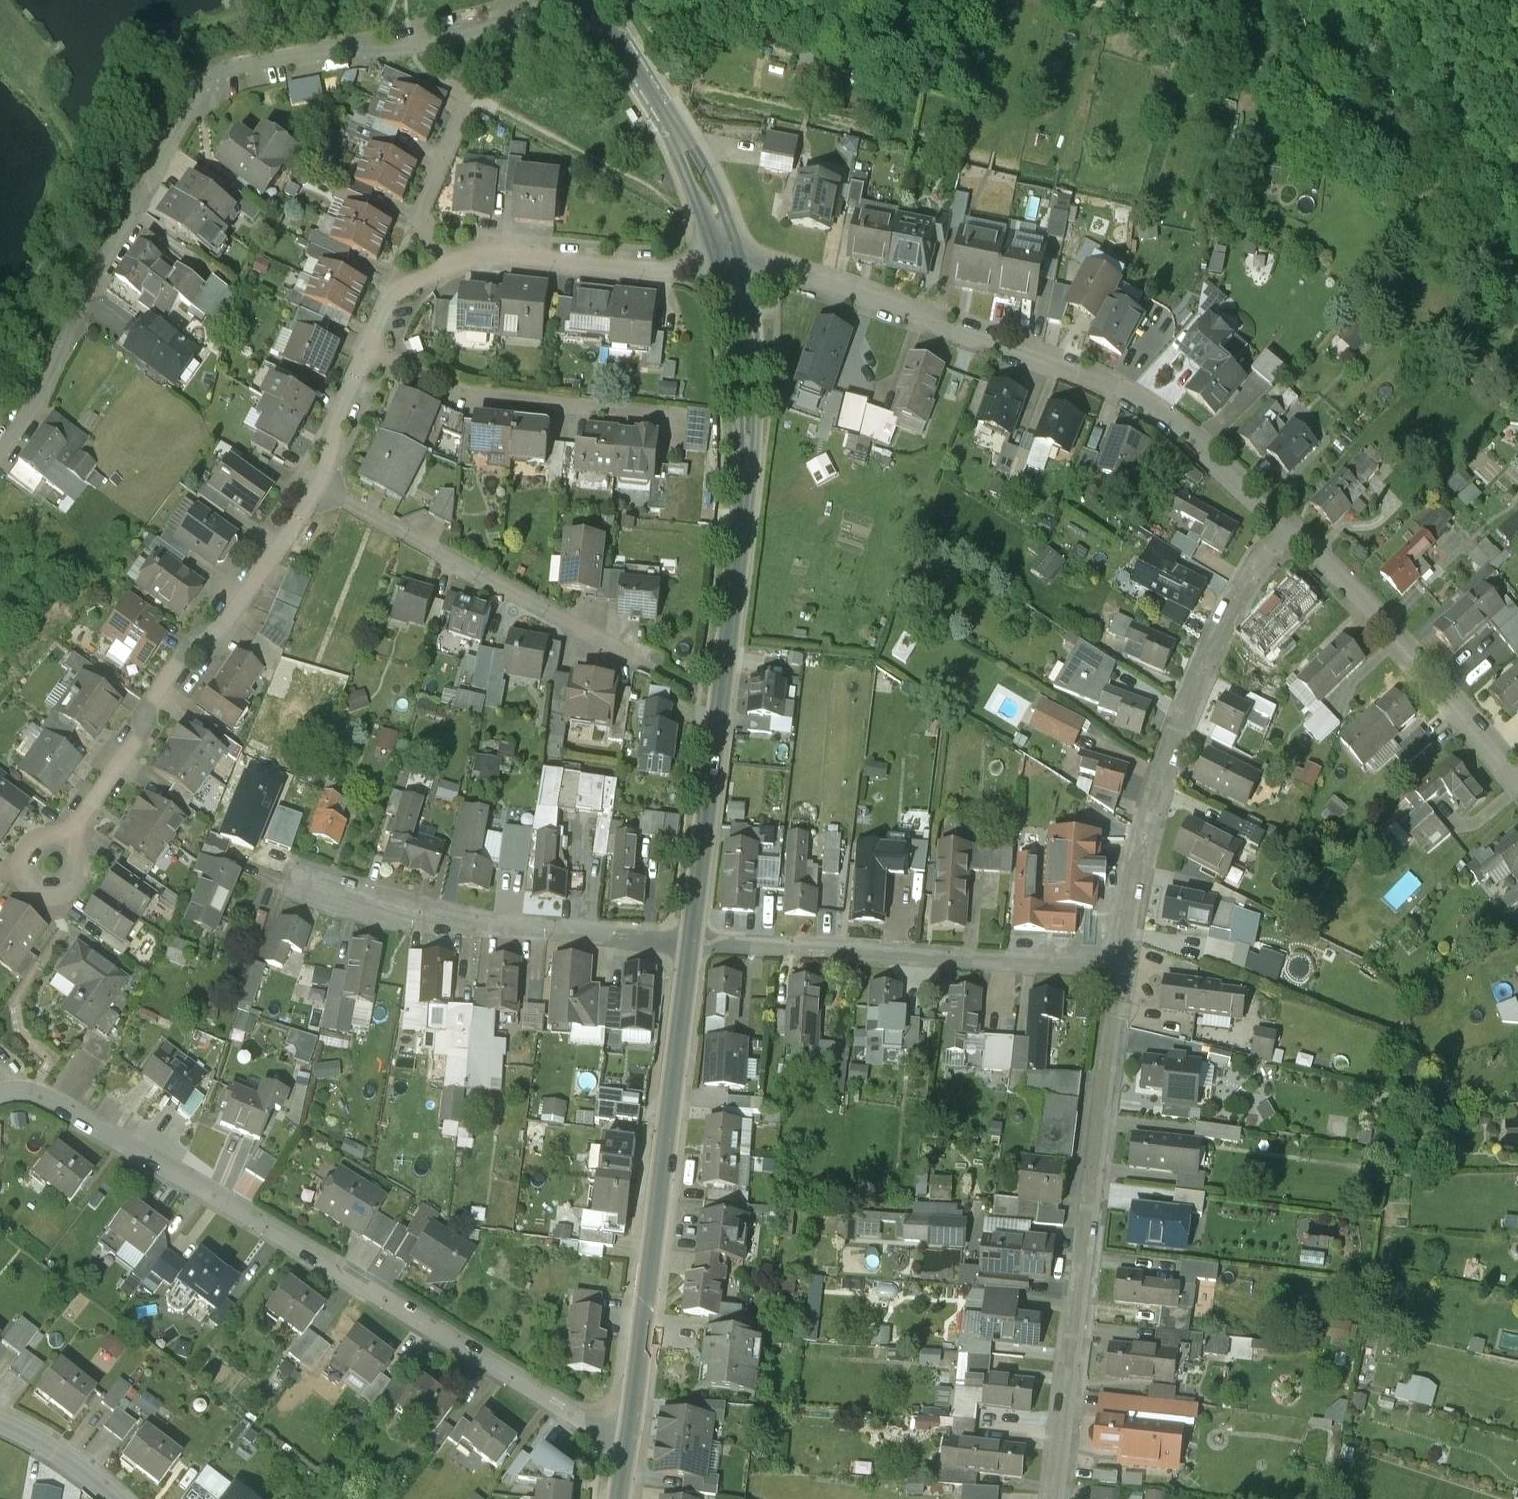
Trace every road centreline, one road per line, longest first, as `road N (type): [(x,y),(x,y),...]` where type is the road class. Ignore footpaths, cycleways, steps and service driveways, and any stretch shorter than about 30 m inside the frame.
road 1 (residential): [(0,433),(43,383),(196,97),(268,62),(576,0)]
road 2 (residential): [(624,1445),(52,1098),(0,1093)]
road 3 (tertiary): [(736,263),(750,381),(746,460),(691,938)]
road 4 (residential): [(1287,513),(1136,380),(1013,332),(784,267),(736,263)]
road 5 (residential): [(1053,1498),(1120,964)]
road 6 (tertiary): [(691,938),(624,1445)]
road 7 (residential): [(1120,964),(1132,849),(1158,765),(1234,591),(1287,513)]
road 8 (residential): [(315,482),(50,867)]
road 9 (residential): [(1120,964),(691,938)]
road 10 (residential): [(691,938),(421,912),(284,870)]
road 11 (residential): [(315,482),(638,659)]
road 12 (residential): [(1517,775),(1287,513)]
road 13 (tertiary): [(592,0),(687,142),(736,263)]
road 14 (residential): [(736,263),(507,247),(444,260)]
road 15 (residential): [(372,352),(466,390),(621,406)]
road 16 (residential): [(444,260),(421,216),(427,183),(469,93)]
road 17 (residential): [(372,352),(315,482)]
road 18 (residential): [(112,1498),(30,1437),(0,1426)]
road 19 (residential): [(444,260),(402,280),(372,352)]

